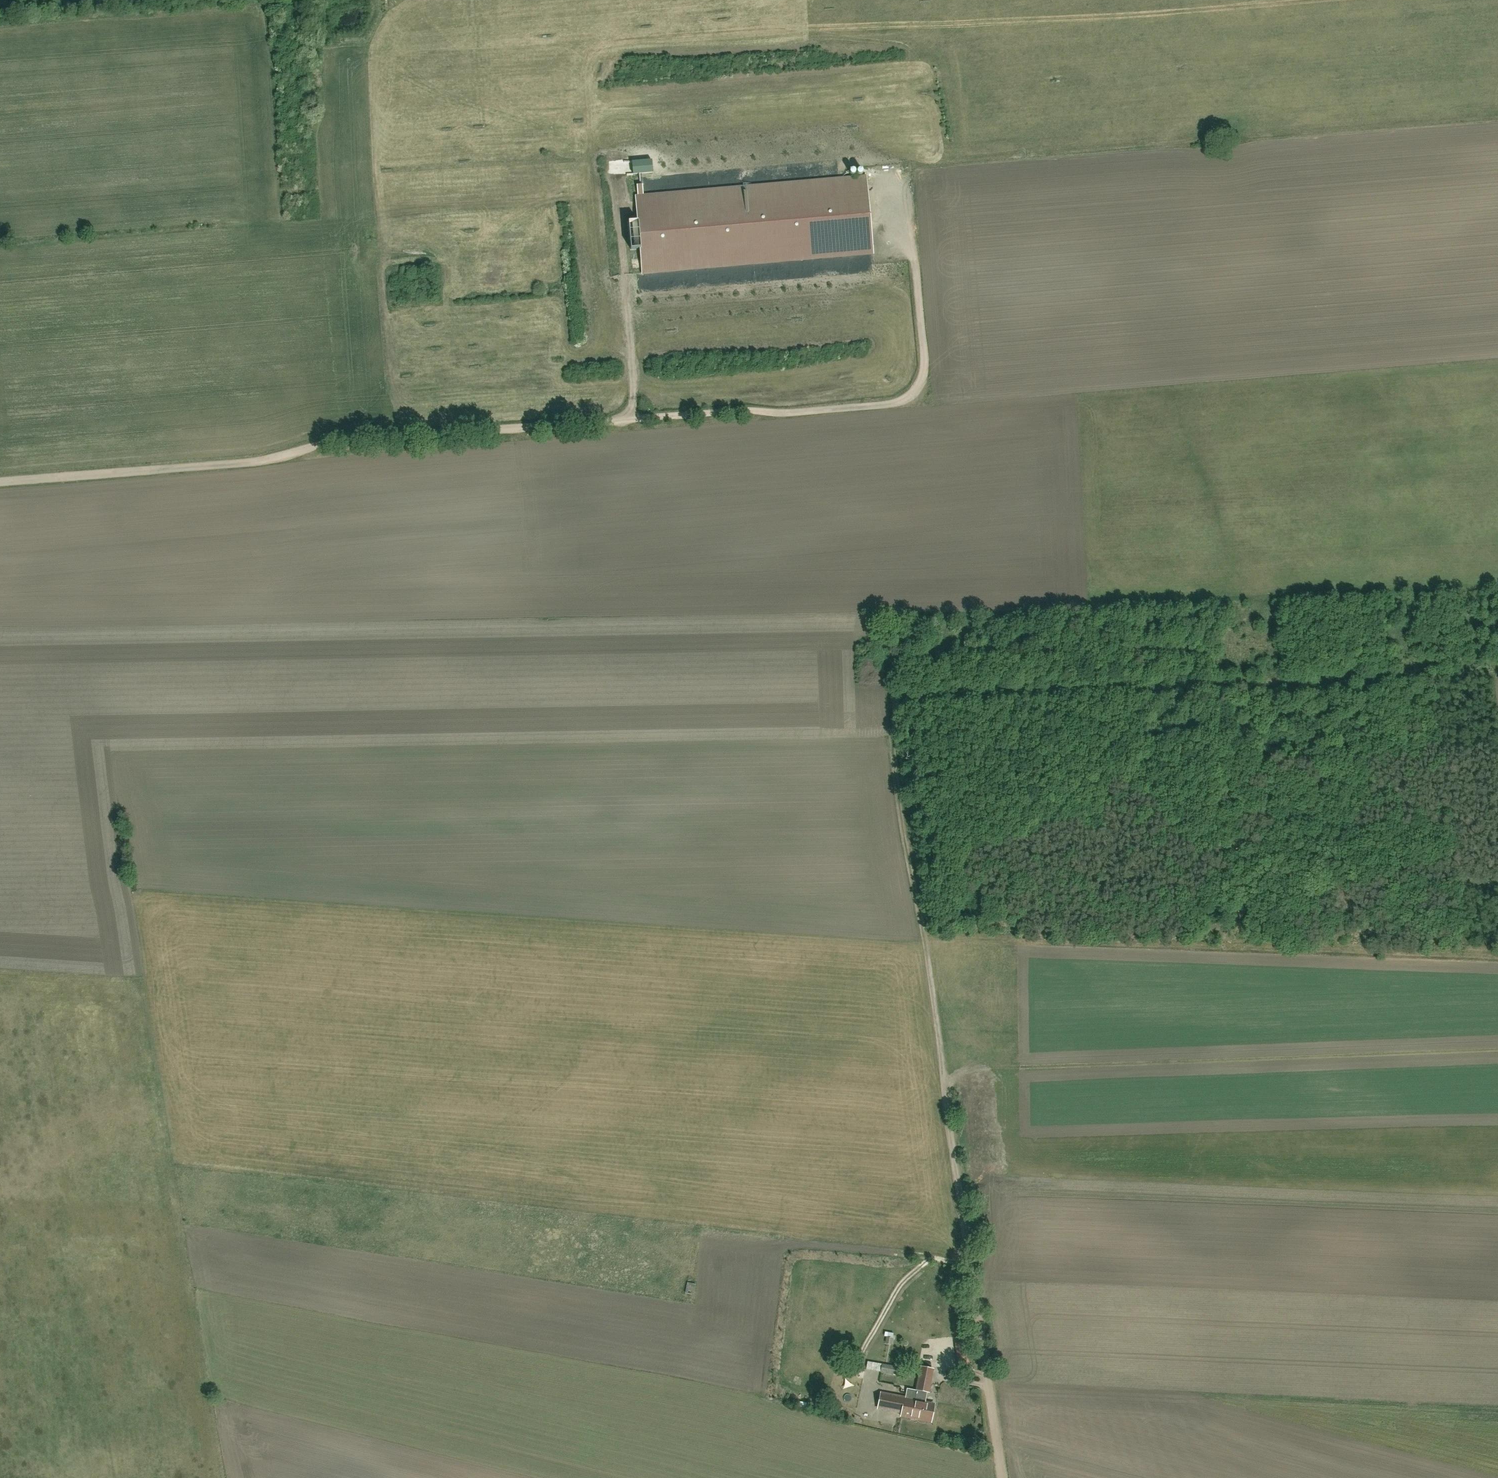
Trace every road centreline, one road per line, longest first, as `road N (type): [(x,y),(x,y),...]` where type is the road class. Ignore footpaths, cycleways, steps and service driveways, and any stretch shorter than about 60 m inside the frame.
road 1 (track): [(986,1355),(1004,1477)]

